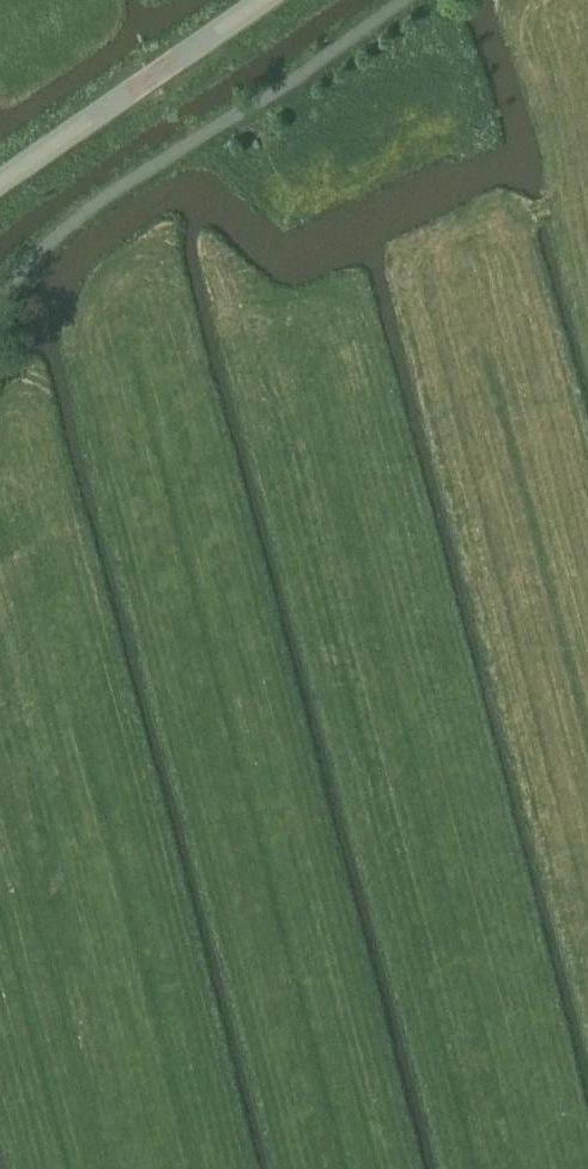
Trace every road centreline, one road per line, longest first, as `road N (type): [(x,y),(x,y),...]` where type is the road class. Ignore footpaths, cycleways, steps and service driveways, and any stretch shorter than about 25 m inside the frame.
road 1 (unclassified): [(0,184),(264,0)]

